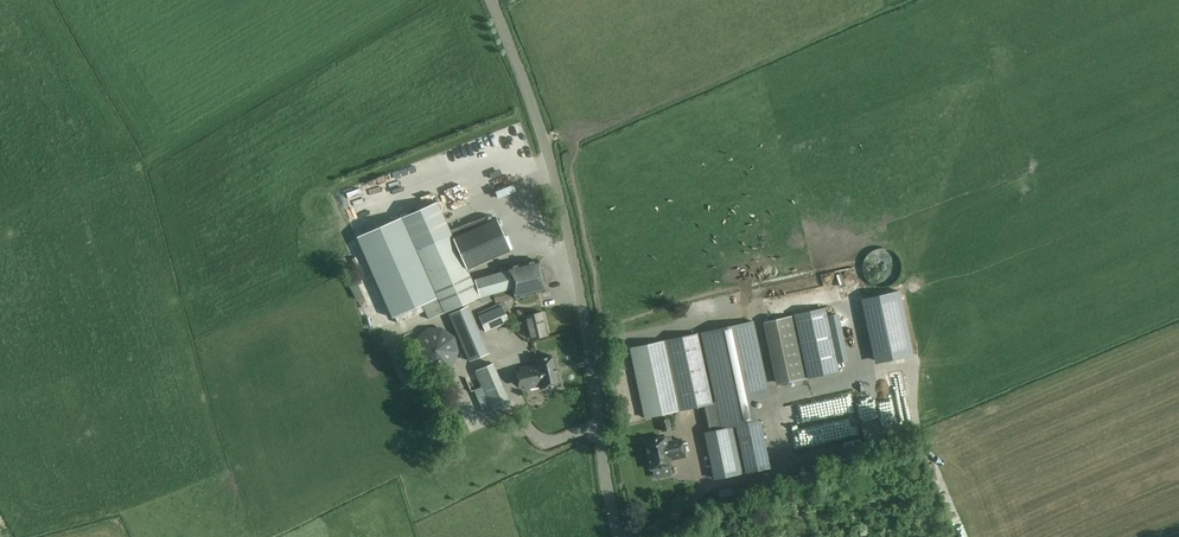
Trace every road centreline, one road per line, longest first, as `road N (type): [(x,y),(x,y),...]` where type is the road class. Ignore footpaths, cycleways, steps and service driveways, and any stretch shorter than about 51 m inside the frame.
road 1 (residential): [(619,536),(584,309),(547,144),(491,0)]

